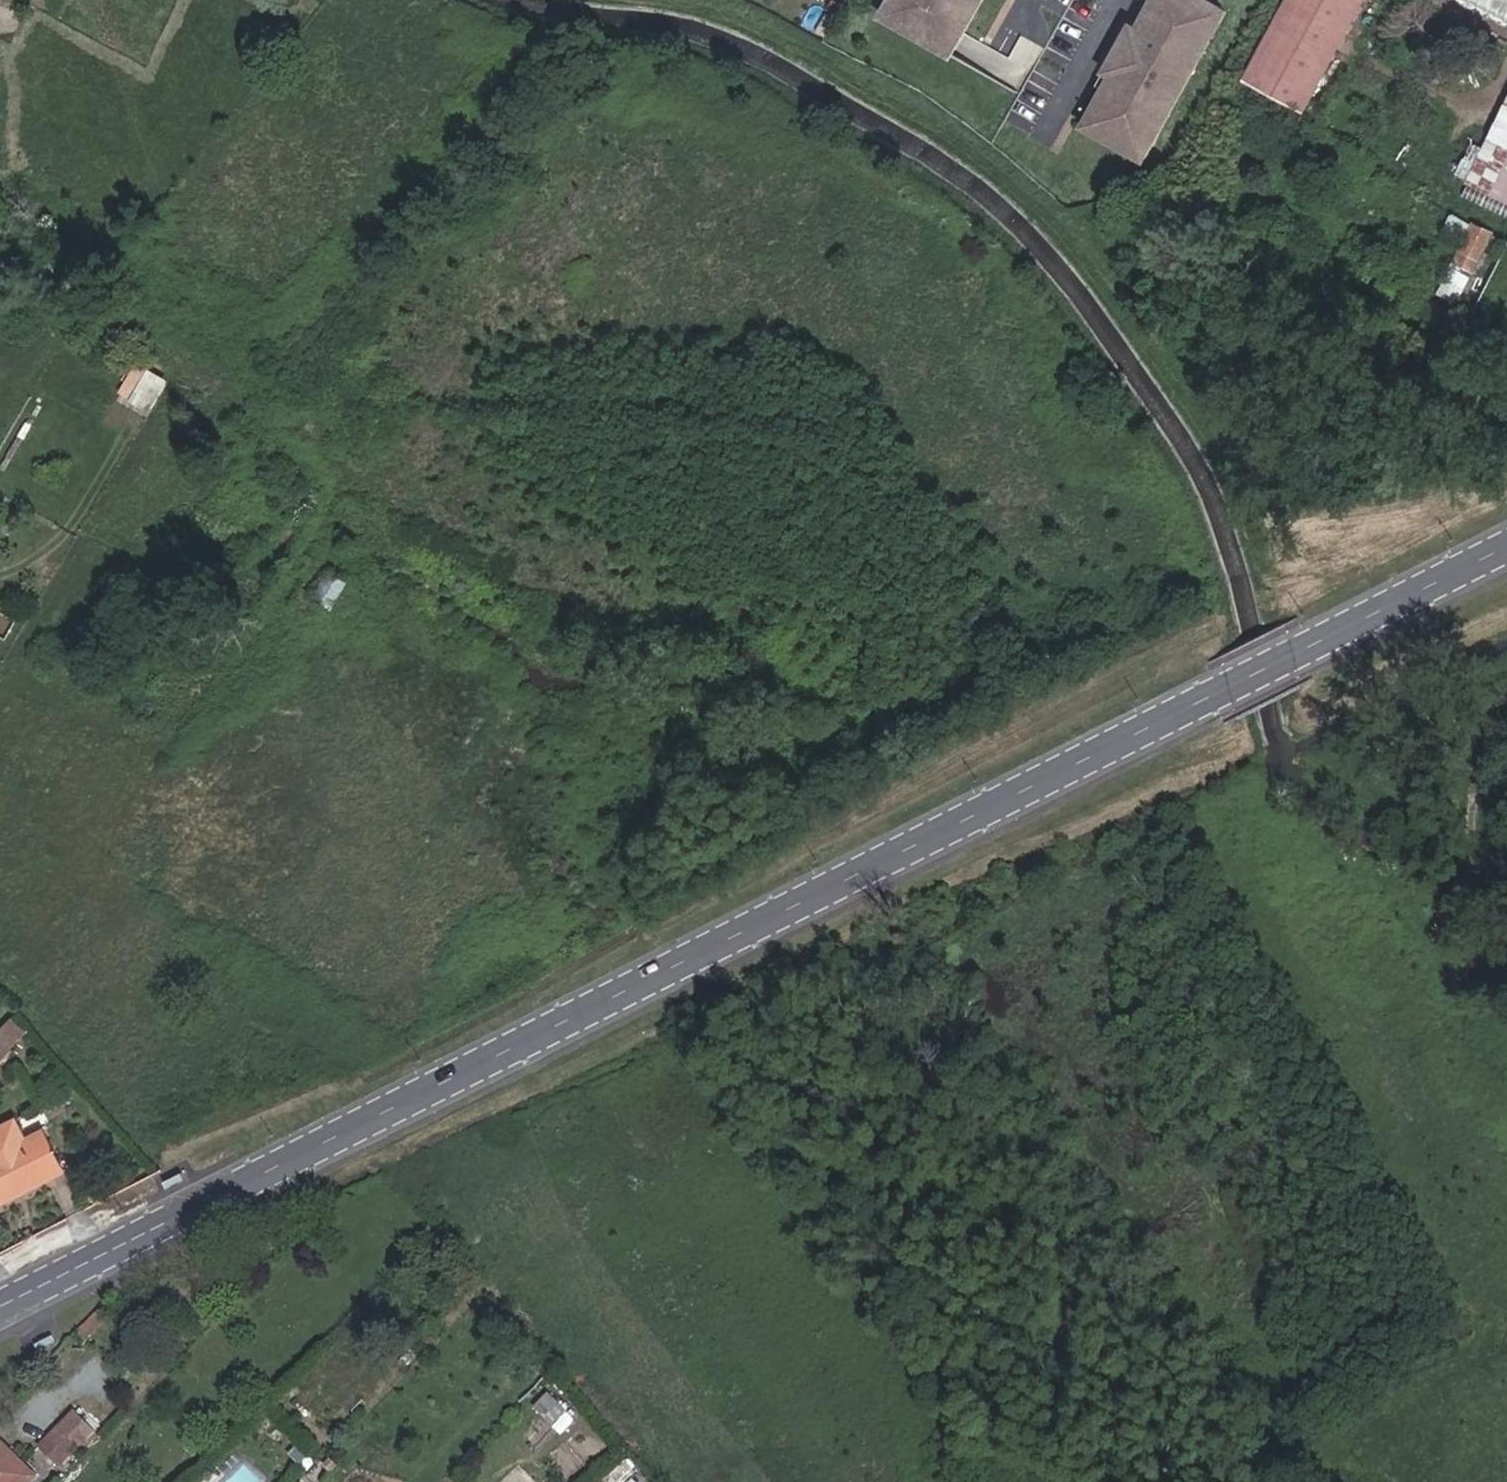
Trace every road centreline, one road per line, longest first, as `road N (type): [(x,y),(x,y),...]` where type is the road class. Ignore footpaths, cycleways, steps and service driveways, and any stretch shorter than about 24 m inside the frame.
road 1 (tertiary): [(1506,545),(0,1304)]

